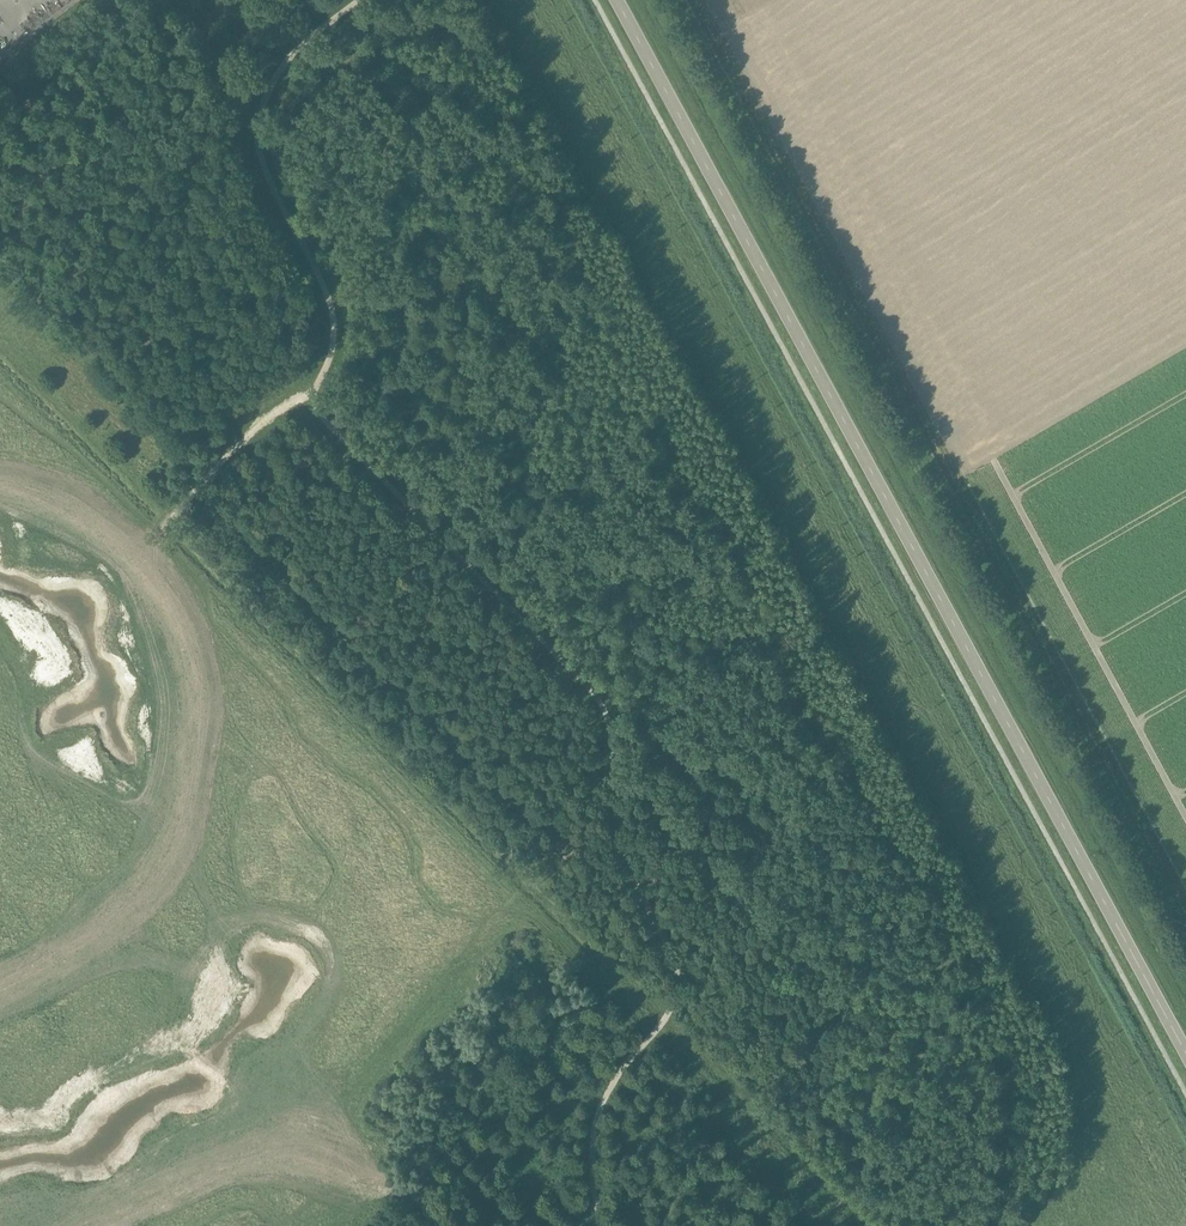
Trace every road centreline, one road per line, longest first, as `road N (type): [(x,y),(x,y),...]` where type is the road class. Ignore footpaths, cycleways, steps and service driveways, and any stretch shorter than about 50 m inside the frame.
road 1 (tertiary): [(616,0),(1185,1052)]

